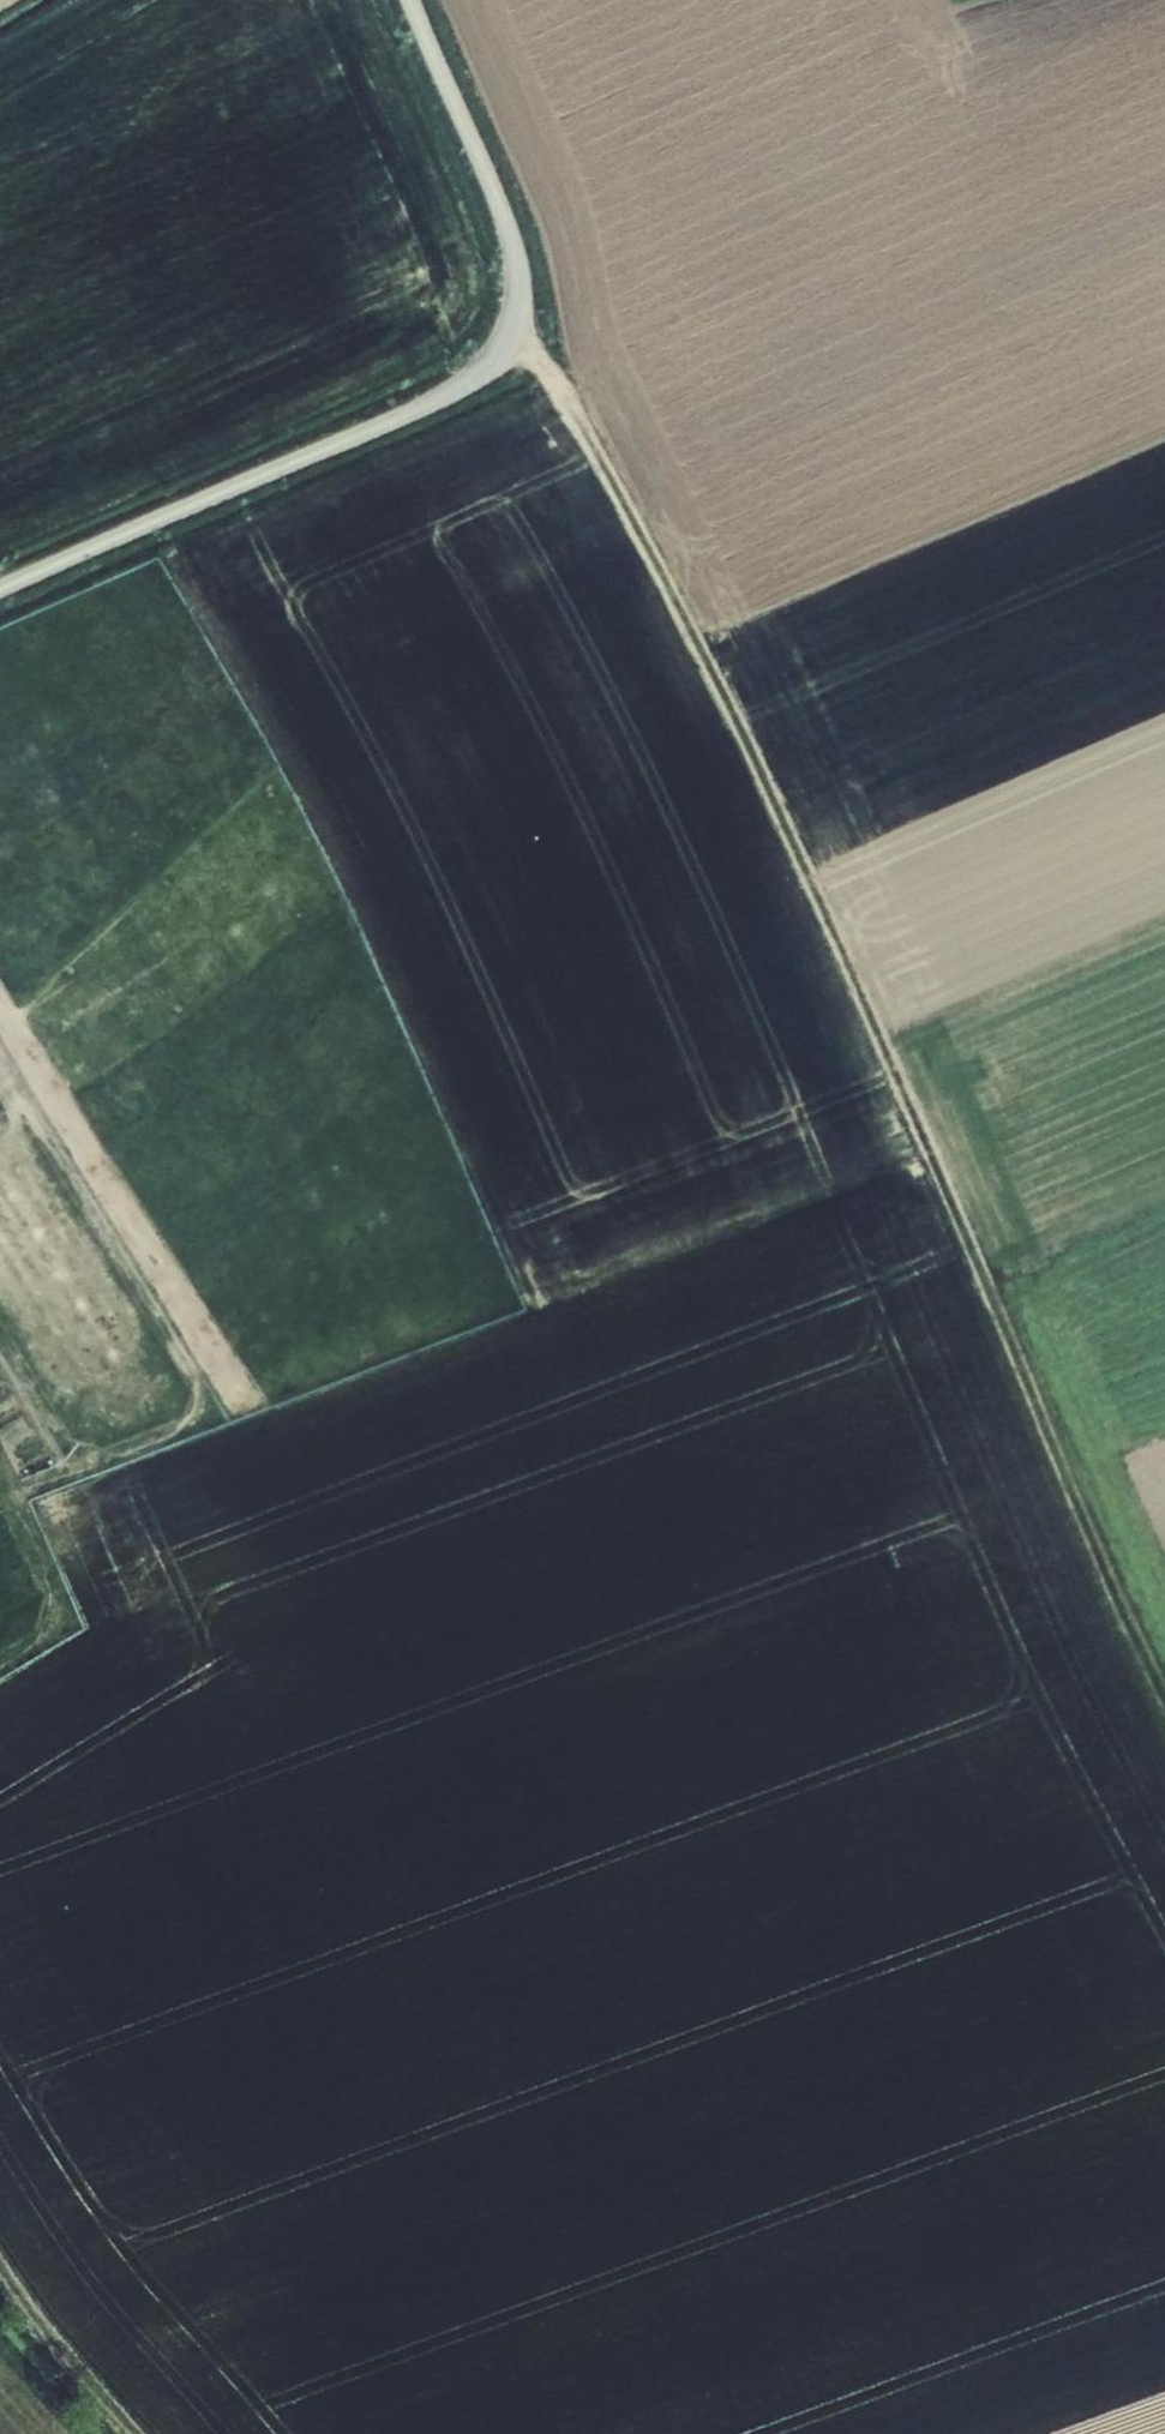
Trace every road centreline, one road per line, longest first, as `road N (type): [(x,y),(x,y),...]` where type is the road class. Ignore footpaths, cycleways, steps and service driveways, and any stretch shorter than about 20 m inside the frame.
road 1 (unclassified): [(0,593),(422,410),(496,356),(515,311),(516,255),(408,0)]
road 2 (track): [(135,2433),(0,2267)]

